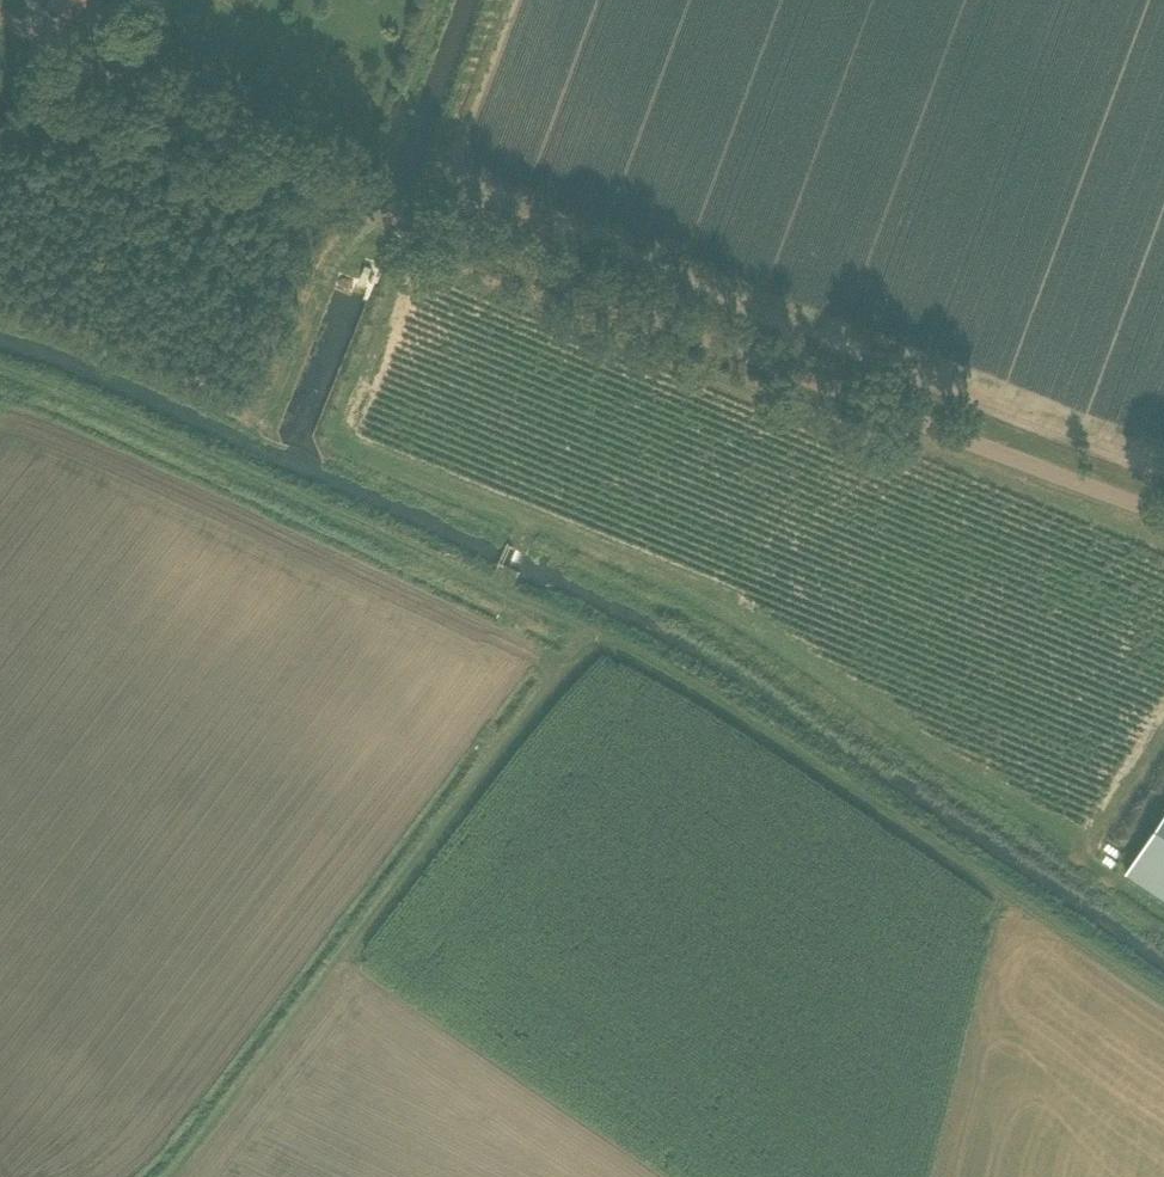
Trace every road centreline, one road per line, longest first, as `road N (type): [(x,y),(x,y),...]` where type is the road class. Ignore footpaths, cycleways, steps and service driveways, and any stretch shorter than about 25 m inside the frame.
road 1 (track): [(1163,998),(649,655),(0,381)]
road 2 (unclassified): [(1163,513),(987,451),(365,200),(109,78),(0,15)]
road 3 (track): [(413,219),(494,0)]

